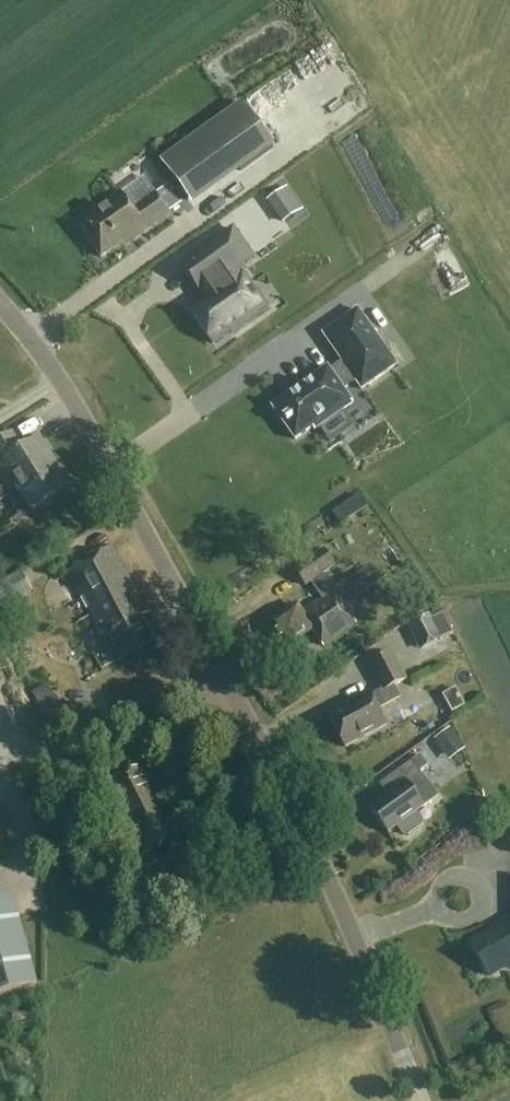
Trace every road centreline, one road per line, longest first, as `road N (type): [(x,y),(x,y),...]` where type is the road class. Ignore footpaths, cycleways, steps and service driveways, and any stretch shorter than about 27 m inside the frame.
road 1 (tertiary): [(422,1100),(337,892),(226,681)]
road 2 (tertiary): [(226,681),(67,389),(0,303)]
road 3 (unclassified): [(0,782),(226,681)]

